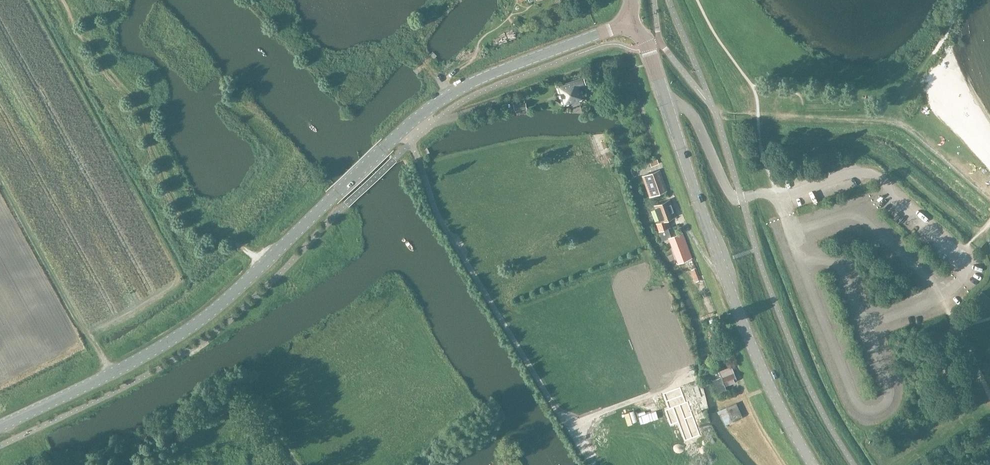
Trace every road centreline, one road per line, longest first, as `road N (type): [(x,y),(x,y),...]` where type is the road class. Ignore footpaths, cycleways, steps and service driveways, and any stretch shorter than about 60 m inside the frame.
road 1 (tertiary): [(0,427),(180,336),(439,102),(630,23)]
road 2 (tertiary): [(813,464),(754,351),(667,105)]
road 3 (unclassified): [(667,105),(692,115),(726,187),(740,197)]

